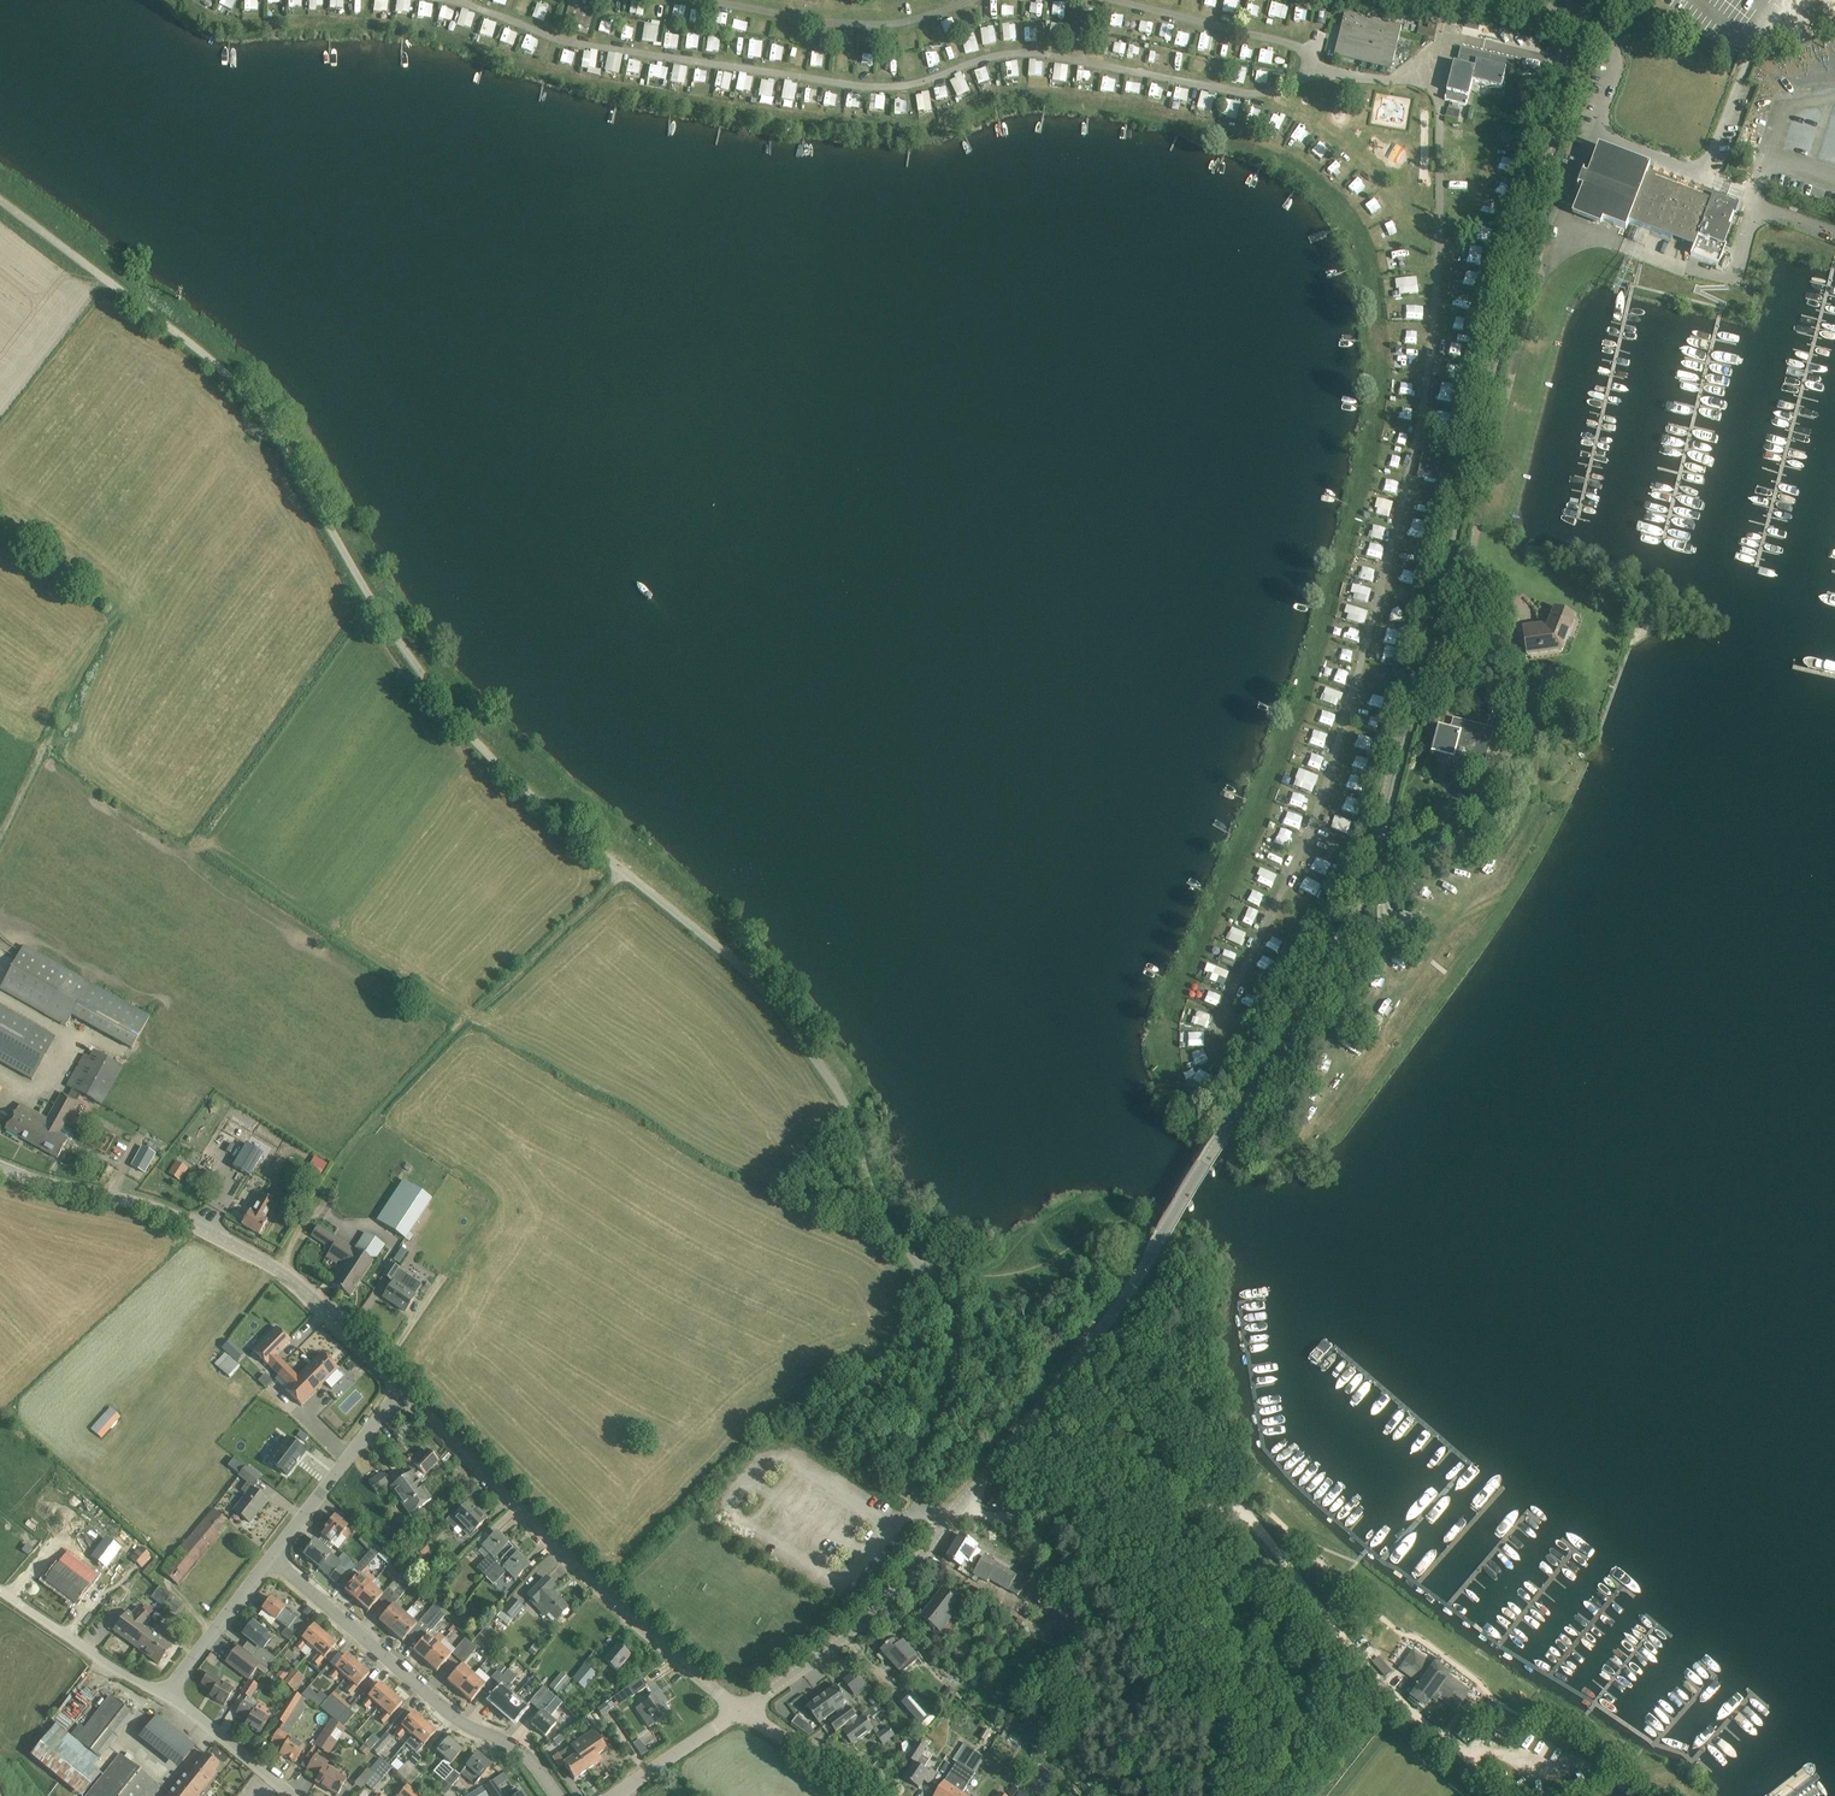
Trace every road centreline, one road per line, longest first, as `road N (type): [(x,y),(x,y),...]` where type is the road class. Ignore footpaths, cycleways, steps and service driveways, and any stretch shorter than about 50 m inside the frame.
road 1 (unclassified): [(948,1521),(924,1503),(912,1478),(956,1359),(953,1319),(872,1195),(838,1091),(746,973),(539,801),(460,724),(386,623),(242,390),(0,200)]
road 2 (tertiary): [(948,1521),(1145,1266),(1321,986),(1347,929),(1386,806),(1523,225),(1584,14)]
road 3 (track): [(275,1267),(374,1114),(622,872)]
road 4 (tertiary): [(740,1713),(399,1390)]
road 5 (tertiary): [(399,1390),(275,1267),(128,1199),(0,1167)]
road 6 (residential): [(557,1795),(520,1748),(457,1721),(269,1560)]
road 7 (tertiary): [(740,1713),(877,1610),(948,1521)]
road 8 (unclassified): [(269,1560),(399,1390)]
road 9 (unclassified): [(162,1693),(0,1580)]
road 10 (unclassified): [(311,1795),(162,1693)]
road 11 (unclassified): [(162,1693),(269,1560)]
road 12 (unclassified): [(881,1795),(740,1713)]
road 13 (tertiary): [(614,1795),(740,1713)]

